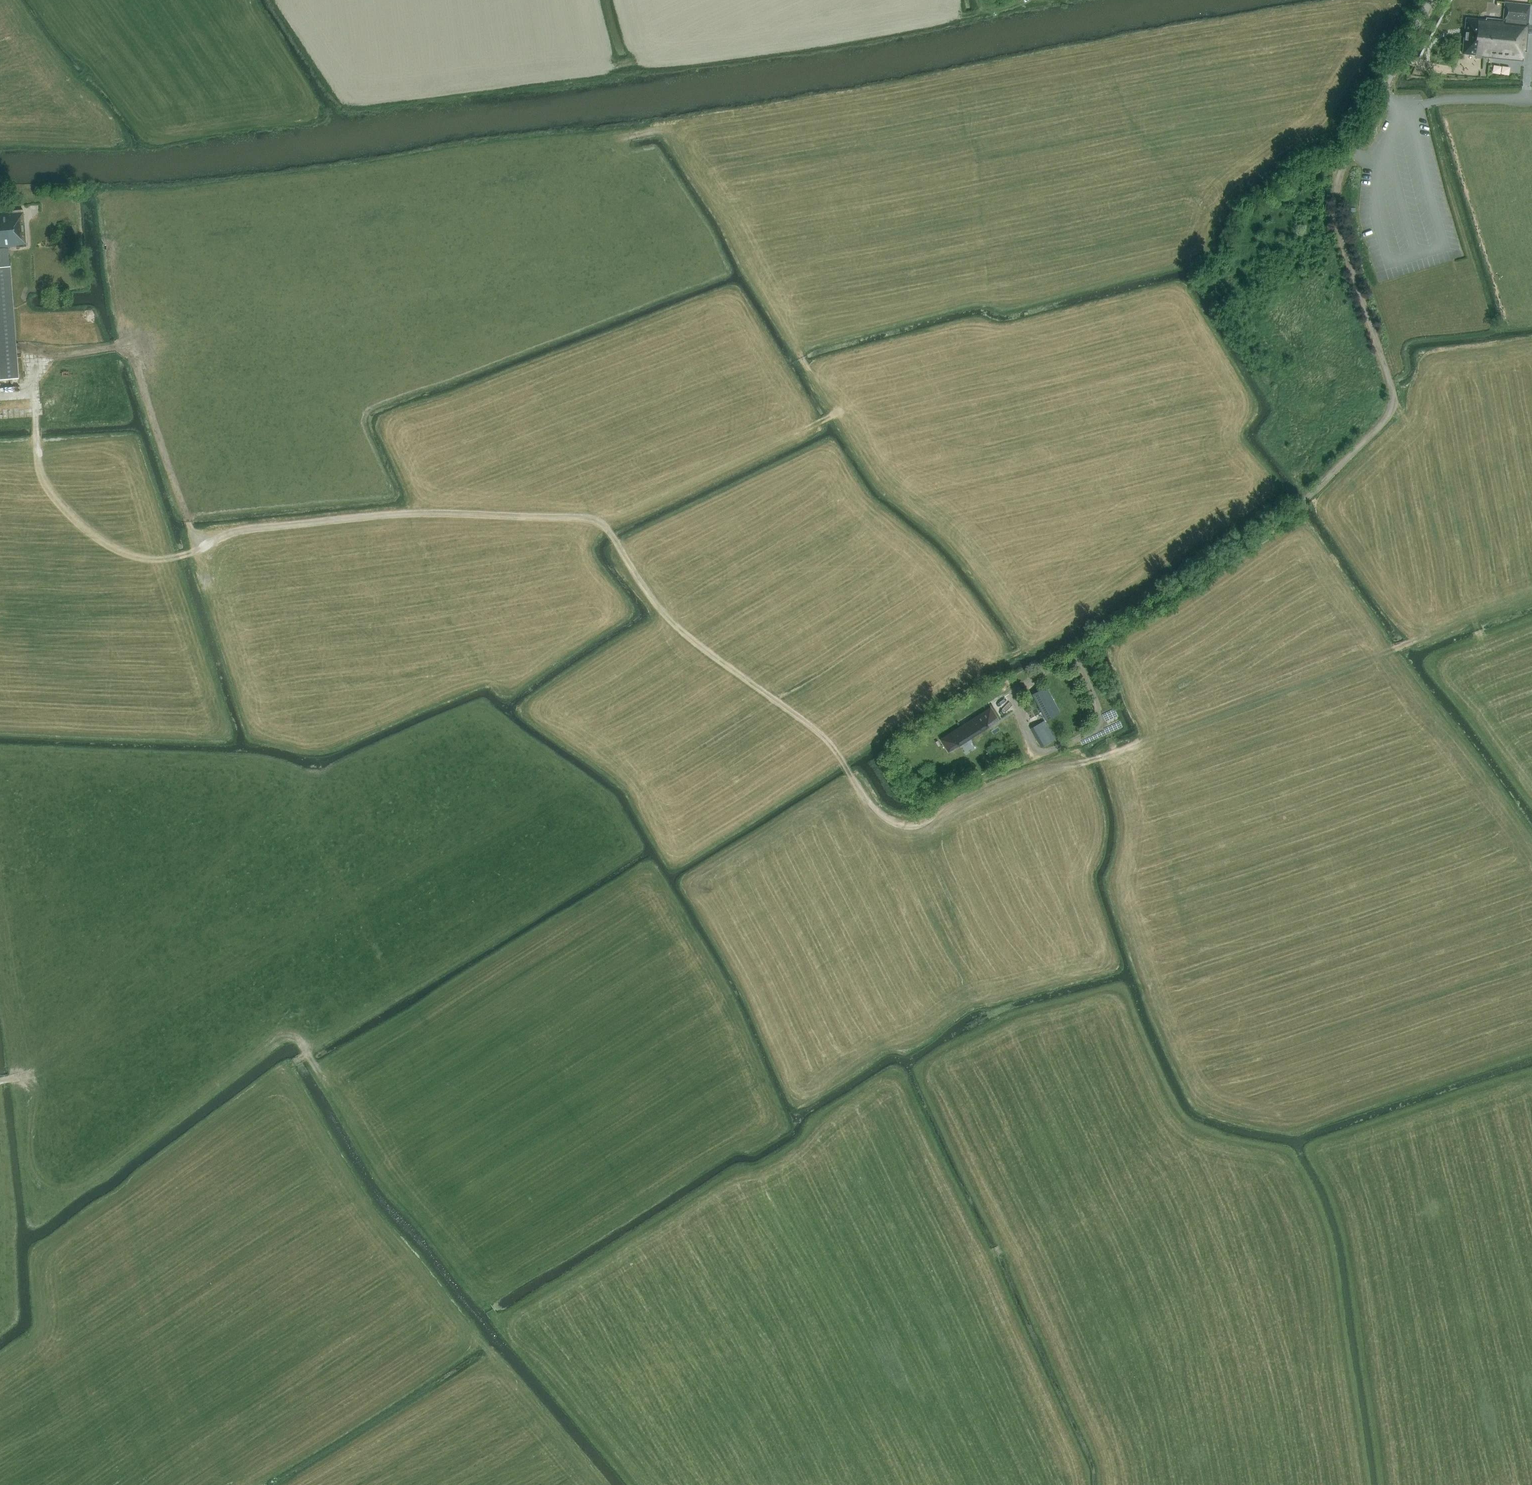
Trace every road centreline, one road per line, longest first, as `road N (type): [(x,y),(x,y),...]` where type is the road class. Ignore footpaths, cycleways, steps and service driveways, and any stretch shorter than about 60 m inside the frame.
road 1 (track): [(37,437),(31,360),(126,346)]
road 2 (unclassified): [(1431,0),(1351,150)]

